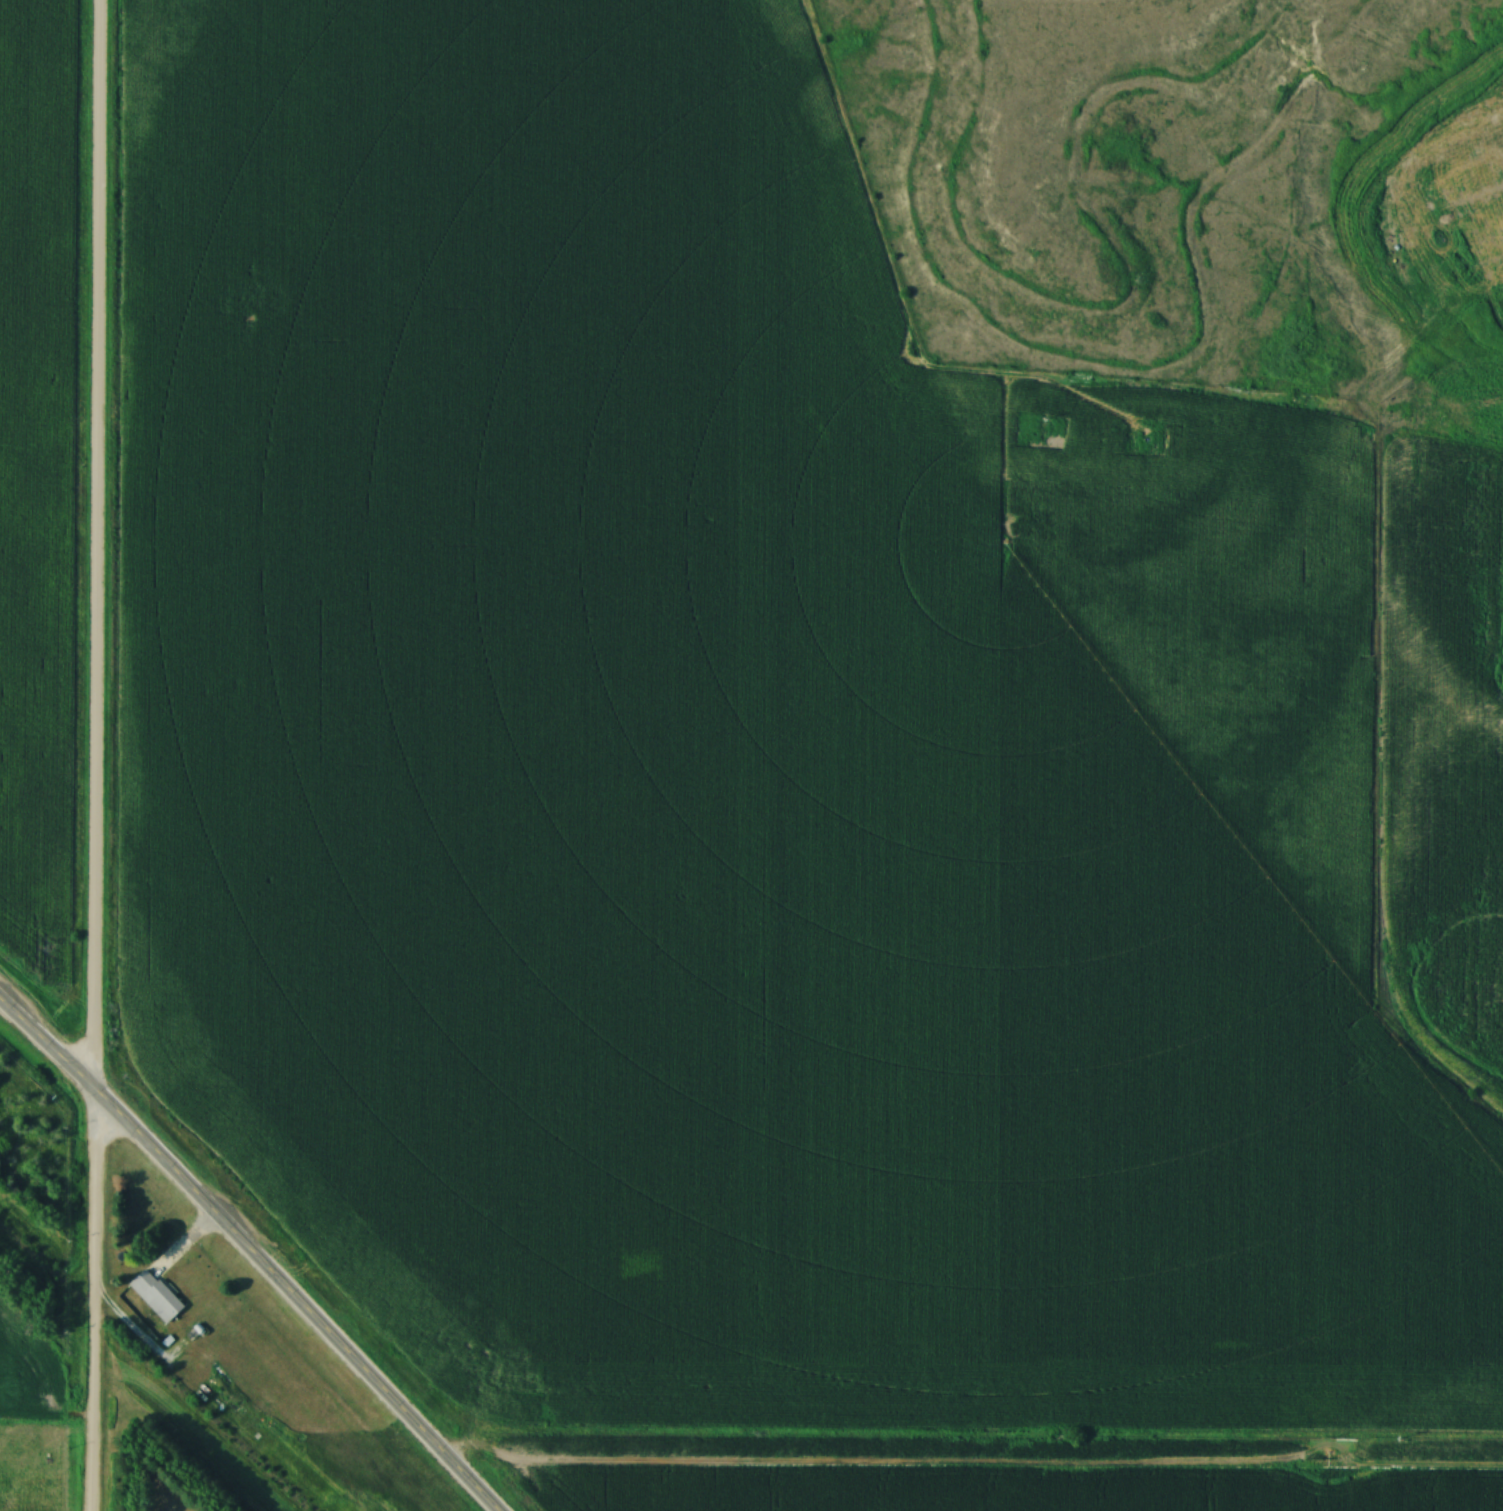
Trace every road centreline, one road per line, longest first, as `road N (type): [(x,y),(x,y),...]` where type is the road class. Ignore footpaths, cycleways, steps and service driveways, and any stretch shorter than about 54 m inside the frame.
road 1 (residential): [(94,1101),(96,0)]
road 2 (secondary): [(487,1510),(94,1101)]
road 3 (residential): [(88,1510),(94,1101)]
road 4 (secondary): [(94,1101),(0,1012)]

